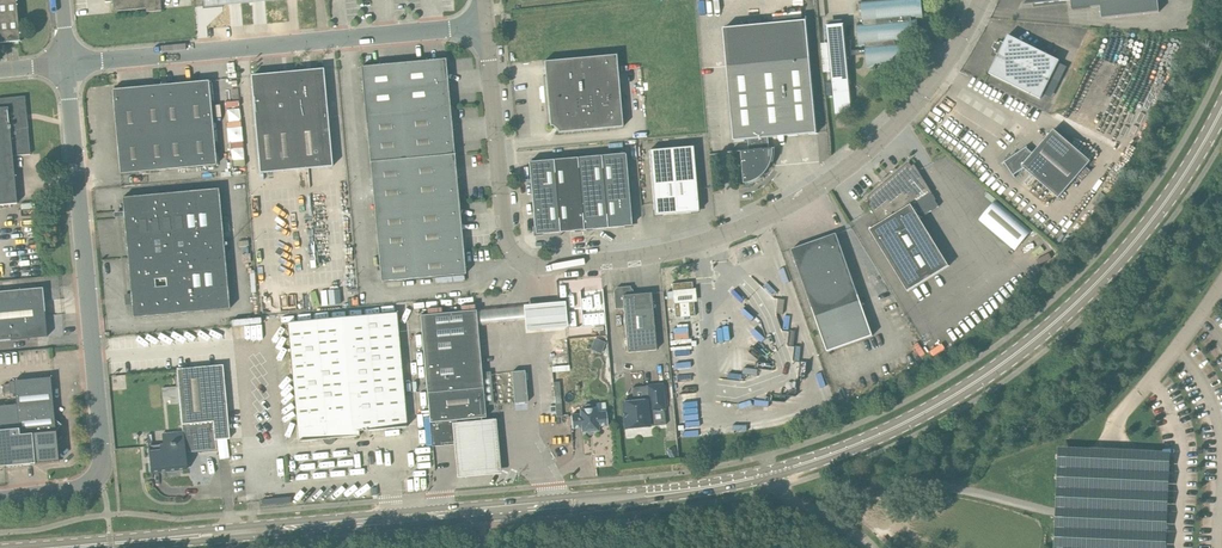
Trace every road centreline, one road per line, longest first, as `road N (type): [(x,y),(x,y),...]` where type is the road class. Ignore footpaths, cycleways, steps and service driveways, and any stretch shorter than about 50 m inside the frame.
road 1 (residential): [(485,25),(504,236),(512,254),(538,266),(696,244),(795,201),(896,124),(940,73),(980,0)]
road 2 (secondary): [(705,488),(860,443),(997,368),(1113,265),(1166,201),(1221,105)]
road 3 (residential): [(61,67),(485,25)]
road 4 (residential): [(93,481),(105,459),(61,67)]
road 5 (secondary): [(61,547),(392,519)]
road 6 (secondary): [(392,519),(412,524),(559,511),(705,488)]
road 7 (secondary): [(705,488),(392,519)]

